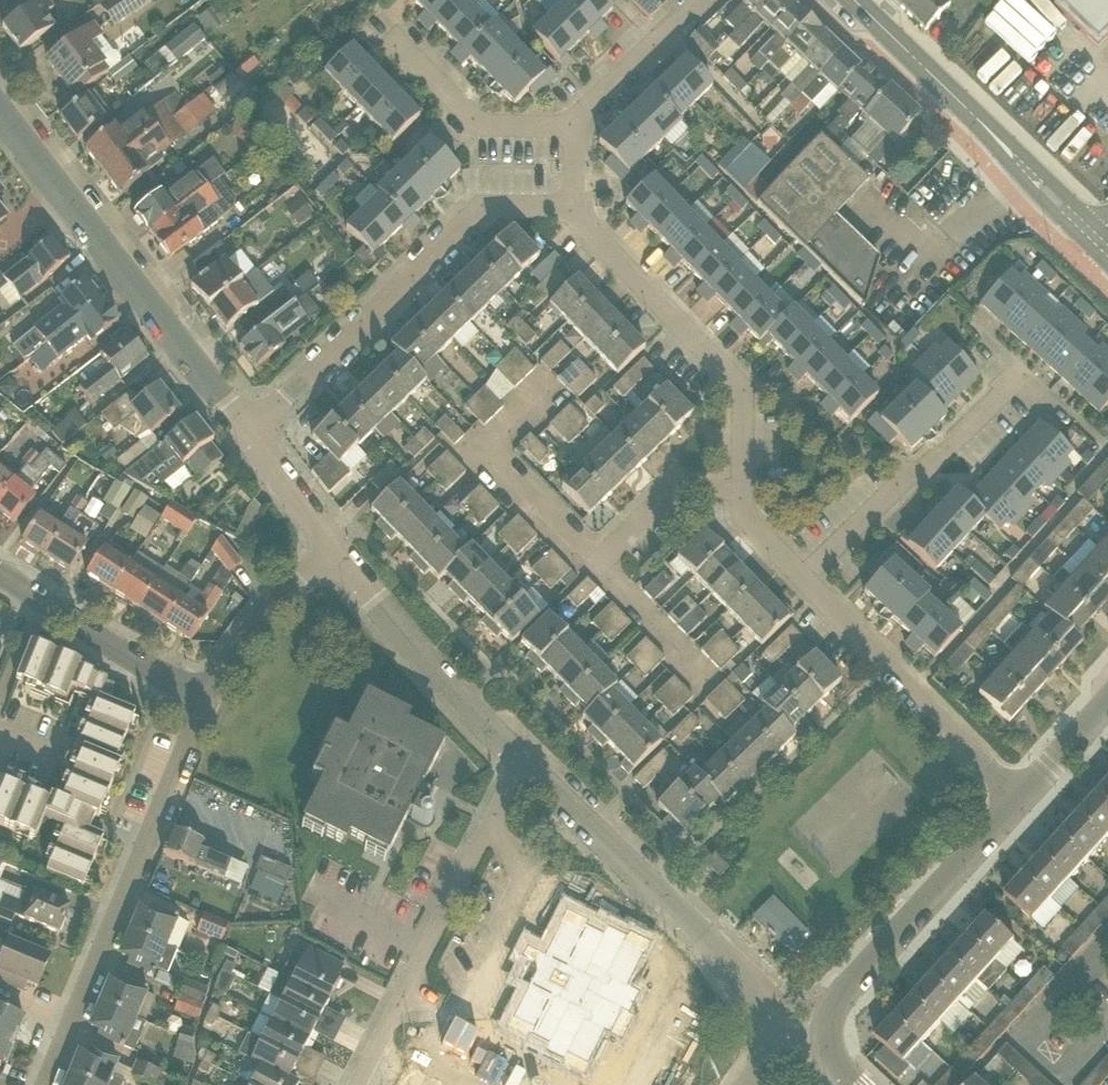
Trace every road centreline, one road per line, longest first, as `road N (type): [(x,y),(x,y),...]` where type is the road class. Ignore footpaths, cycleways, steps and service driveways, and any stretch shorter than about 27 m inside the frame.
road 1 (residential): [(805,581),(752,526),(744,386),(582,216),(579,201)]
road 2 (residential): [(248,426),(474,212),(535,191),(579,201)]
road 3 (residential): [(204,704),(44,1084)]
road 4 (residential): [(248,426),(0,113)]
road 5 (residential): [(771,1040),(762,997),(525,762)]
road 6 (residential): [(358,1084),(525,762)]
road 7 (secondary): [(1097,240),(850,0)]
road 8 (residential): [(831,1039),(839,1000),(1021,799)]
road 9 (residential): [(1021,799),(805,581)]
road 10 (residential): [(805,581),(1006,359)]
road 11 (residential): [(525,762),(334,550)]
road 12 (residential): [(0,573),(204,704)]
road 13 (residential): [(575,127),(513,123),(482,108),(385,16)]
road 14 (residential): [(204,704),(248,630),(334,550)]
road 15 (residential): [(575,127),(692,0)]
road 16 (residential): [(334,550),(248,426)]
road 17 (residential): [(1021,799),(1107,703)]

